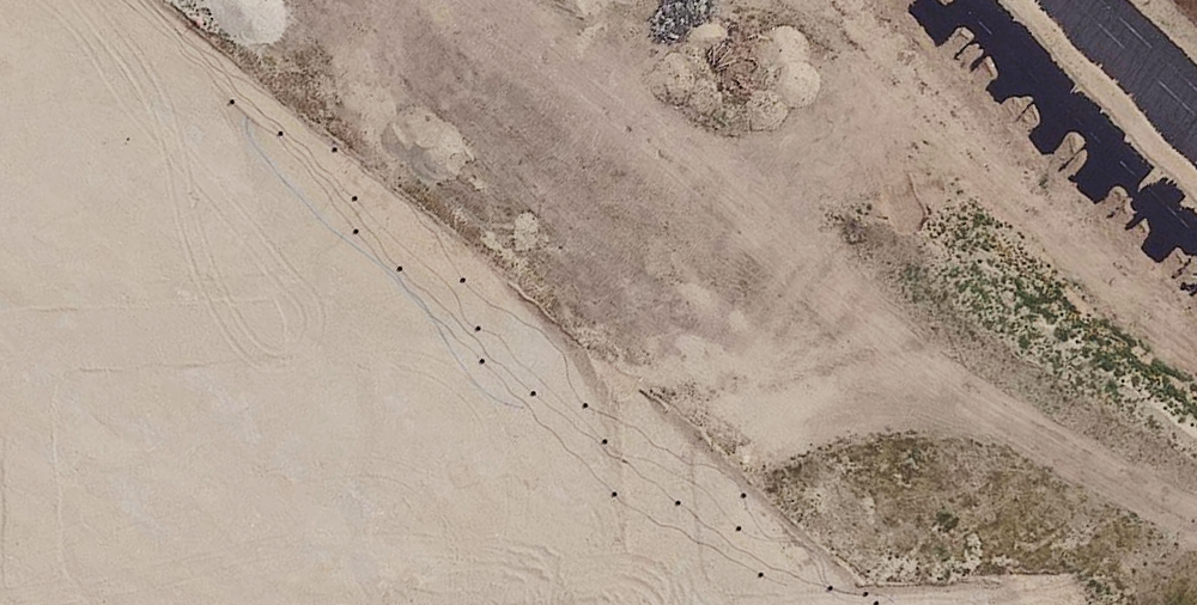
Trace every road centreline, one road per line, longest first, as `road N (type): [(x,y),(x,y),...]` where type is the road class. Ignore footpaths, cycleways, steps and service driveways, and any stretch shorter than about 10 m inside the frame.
road 1 (unknown): [(658,604),(641,165),(459,0)]
road 2 (unknown): [(647,314),(0,341)]

